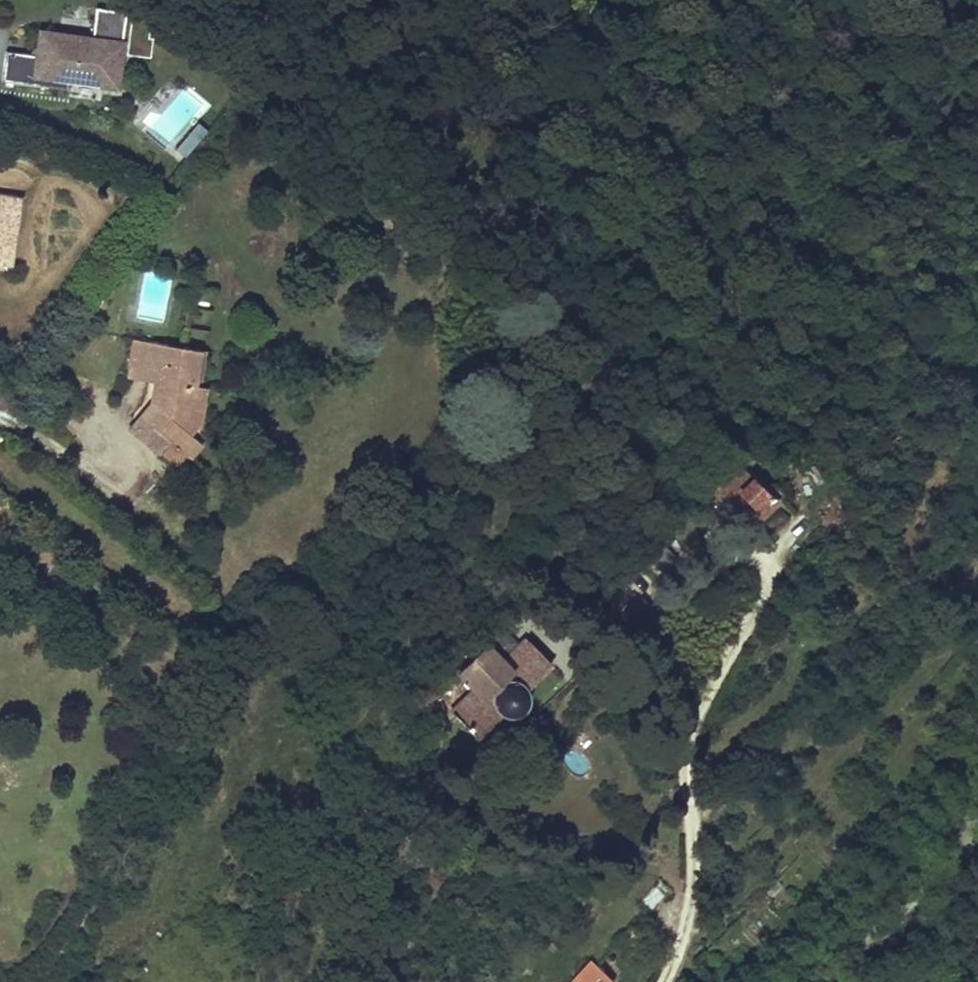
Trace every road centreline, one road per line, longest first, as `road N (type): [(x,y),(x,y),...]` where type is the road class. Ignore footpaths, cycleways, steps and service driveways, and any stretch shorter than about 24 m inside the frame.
road 1 (residential): [(813,981),(867,943),(977,815)]

